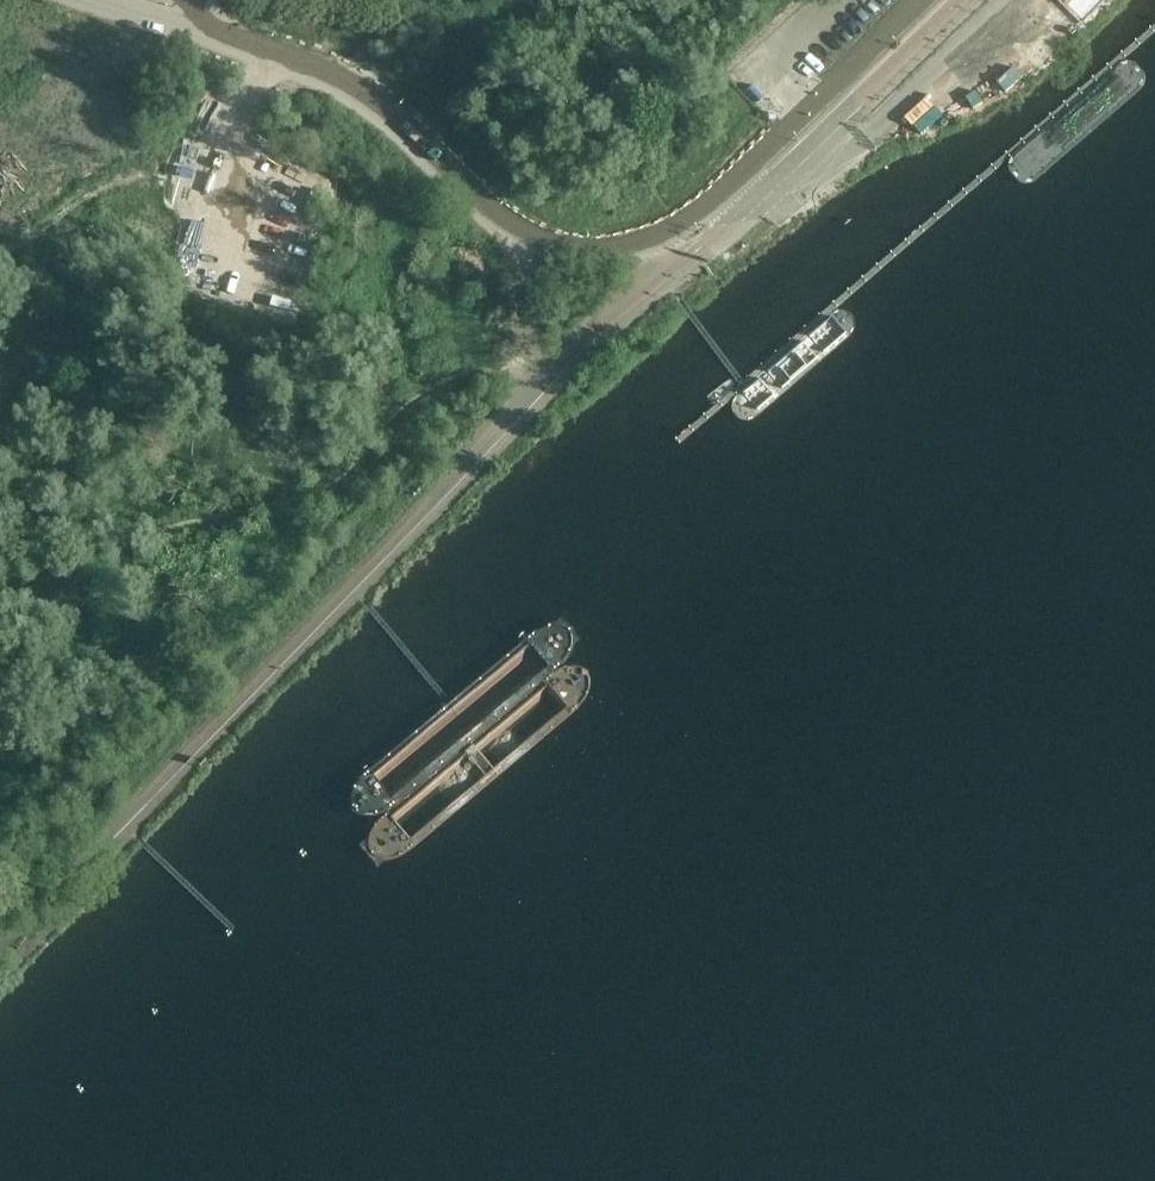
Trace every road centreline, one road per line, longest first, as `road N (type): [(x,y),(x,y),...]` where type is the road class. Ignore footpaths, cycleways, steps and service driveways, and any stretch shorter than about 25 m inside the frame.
road 1 (unclassified): [(509,223),(574,255),(662,251),(726,200),(929,0)]
road 2 (unclassified): [(509,223),(336,92),(195,21),(121,0)]

